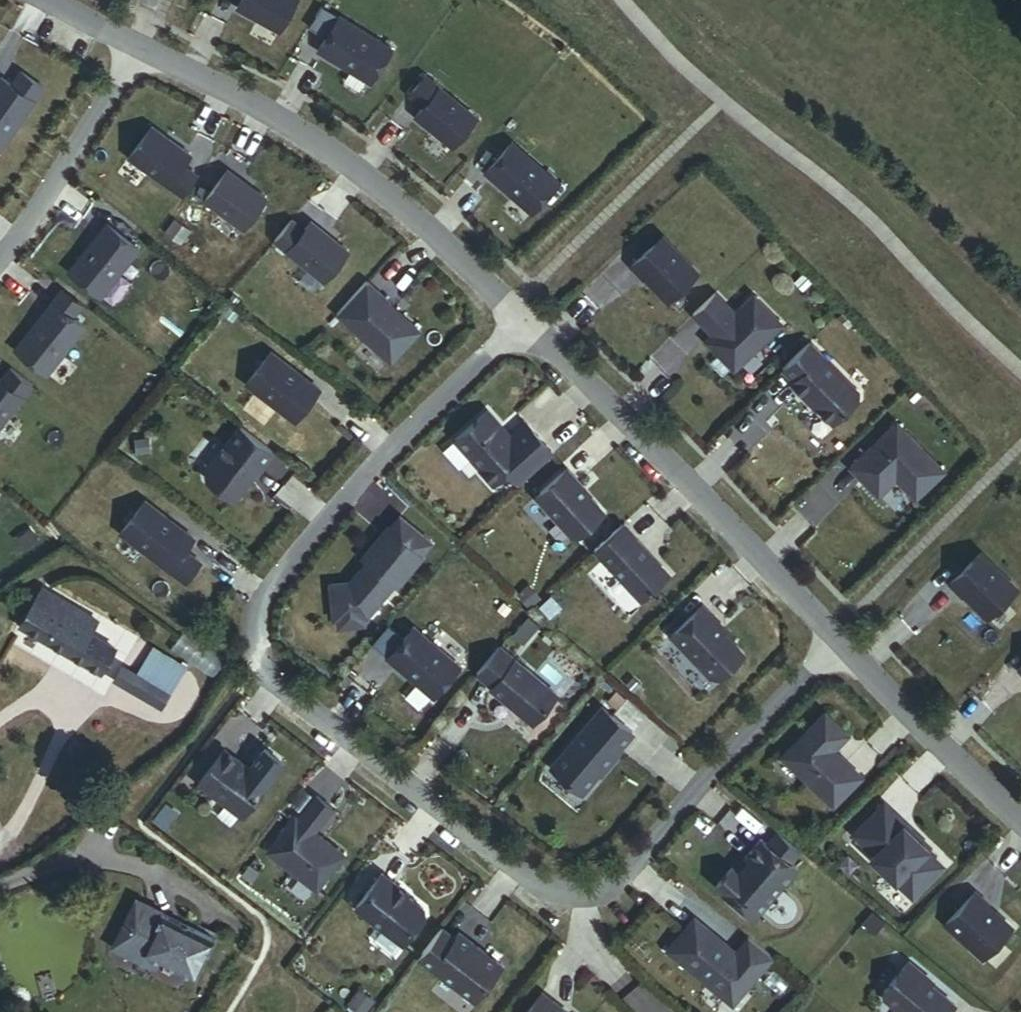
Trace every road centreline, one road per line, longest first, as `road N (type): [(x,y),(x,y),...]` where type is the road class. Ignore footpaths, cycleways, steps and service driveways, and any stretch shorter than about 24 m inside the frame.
road 1 (residential): [(523,319),(391,447),(259,607),(251,638),(281,688),(537,882),(578,893),(601,889),(620,873),(837,639)]
road 2 (track): [(1020,368),(839,191),(694,81),(619,0)]
road 3 (residential): [(137,44),(299,129),(367,177),(523,319)]
road 4 (residential): [(523,319),(837,639)]
road 5 (residential): [(837,639),(1020,822)]
road 6 (residential): [(137,44),(0,258)]

